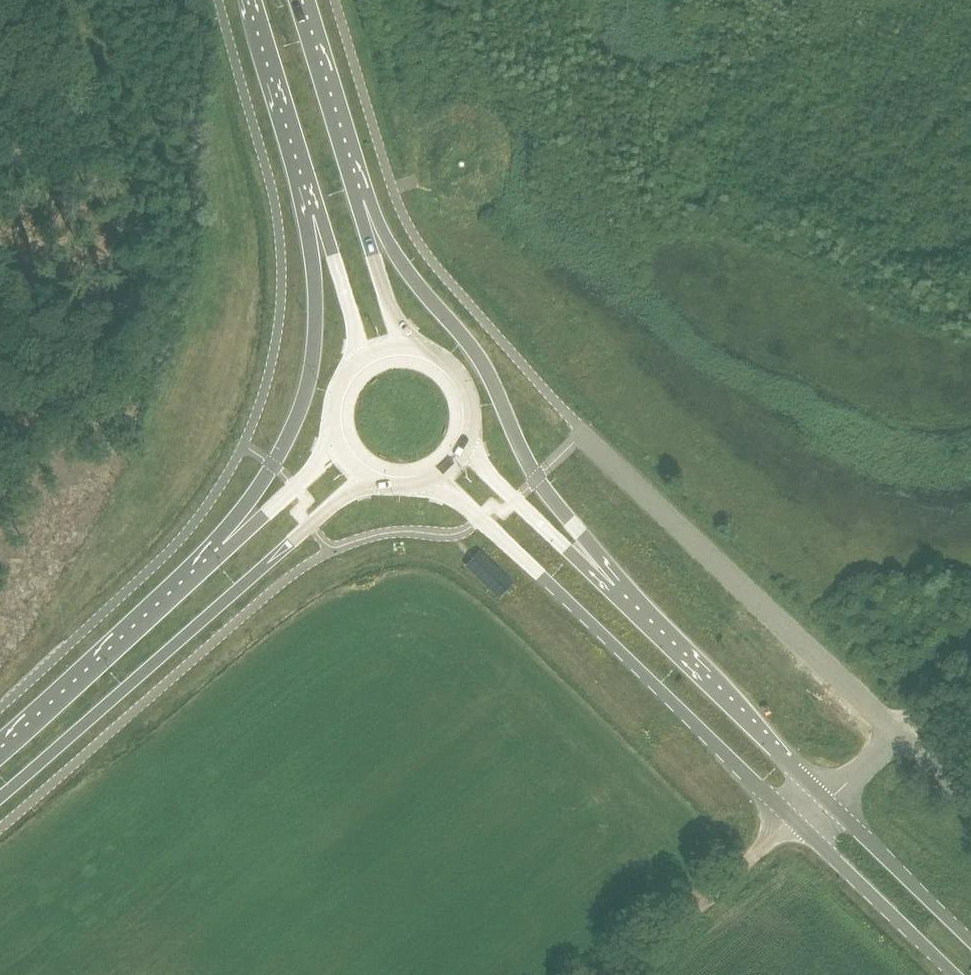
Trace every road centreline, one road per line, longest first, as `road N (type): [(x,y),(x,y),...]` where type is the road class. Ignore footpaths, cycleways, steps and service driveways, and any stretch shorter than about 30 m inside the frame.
road 1 (unclassified): [(896,732),(582,434),(441,273),(392,189)]
road 2 (unclassified): [(433,479),(792,819)]
road 3 (secondary): [(0,798),(370,477)]
road 4 (secondary): [(609,590),(538,478),(476,351),(357,202)]
road 5 (secondary): [(315,202),(316,331),(306,391),(211,562)]
road 6 (unclassified): [(827,801),(609,590)]
road 7 (secondary): [(211,562),(0,752)]
road 8 (unclassified): [(792,819),(961,974)]
road 9 (track): [(601,974),(767,844)]
road 10 (secondary): [(255,0),(315,202)]
road 11 (secondary): [(357,202),(300,0)]
road 12 (unclassified): [(609,590),(468,443)]
road 13 (unclassified): [(970,938),(827,801)]
road 14 (secondary): [(338,442),(211,562)]
road 15 (secondary): [(315,202),(361,359)]
road 16 (secondary): [(408,345),(357,202)]
road 17 (secondary): [(468,443),(473,405),(457,371),(408,345)]

